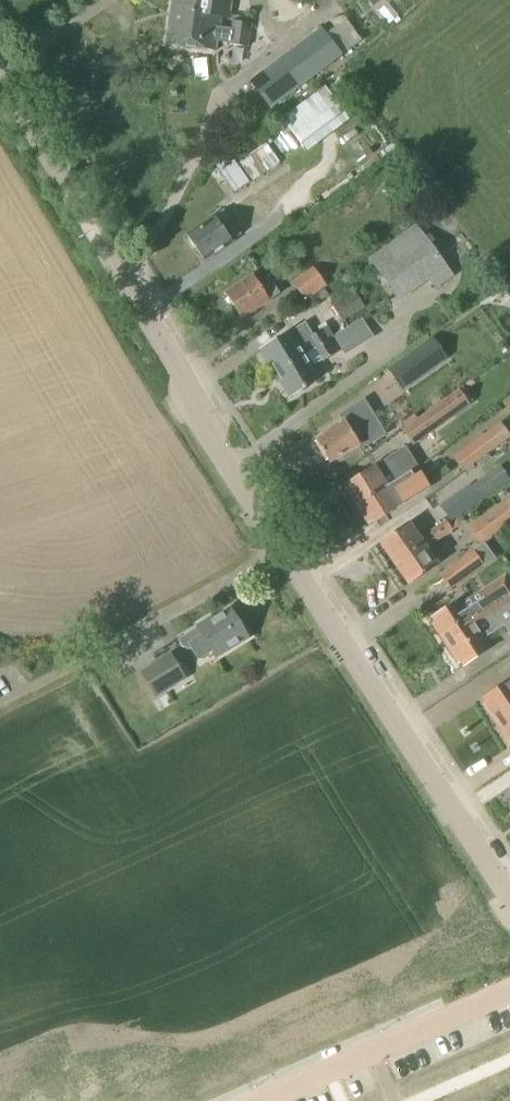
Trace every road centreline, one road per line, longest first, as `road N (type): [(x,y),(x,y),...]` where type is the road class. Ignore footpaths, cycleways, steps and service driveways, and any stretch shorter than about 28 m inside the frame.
road 1 (tertiary): [(509,889),(270,533),(0,88)]

